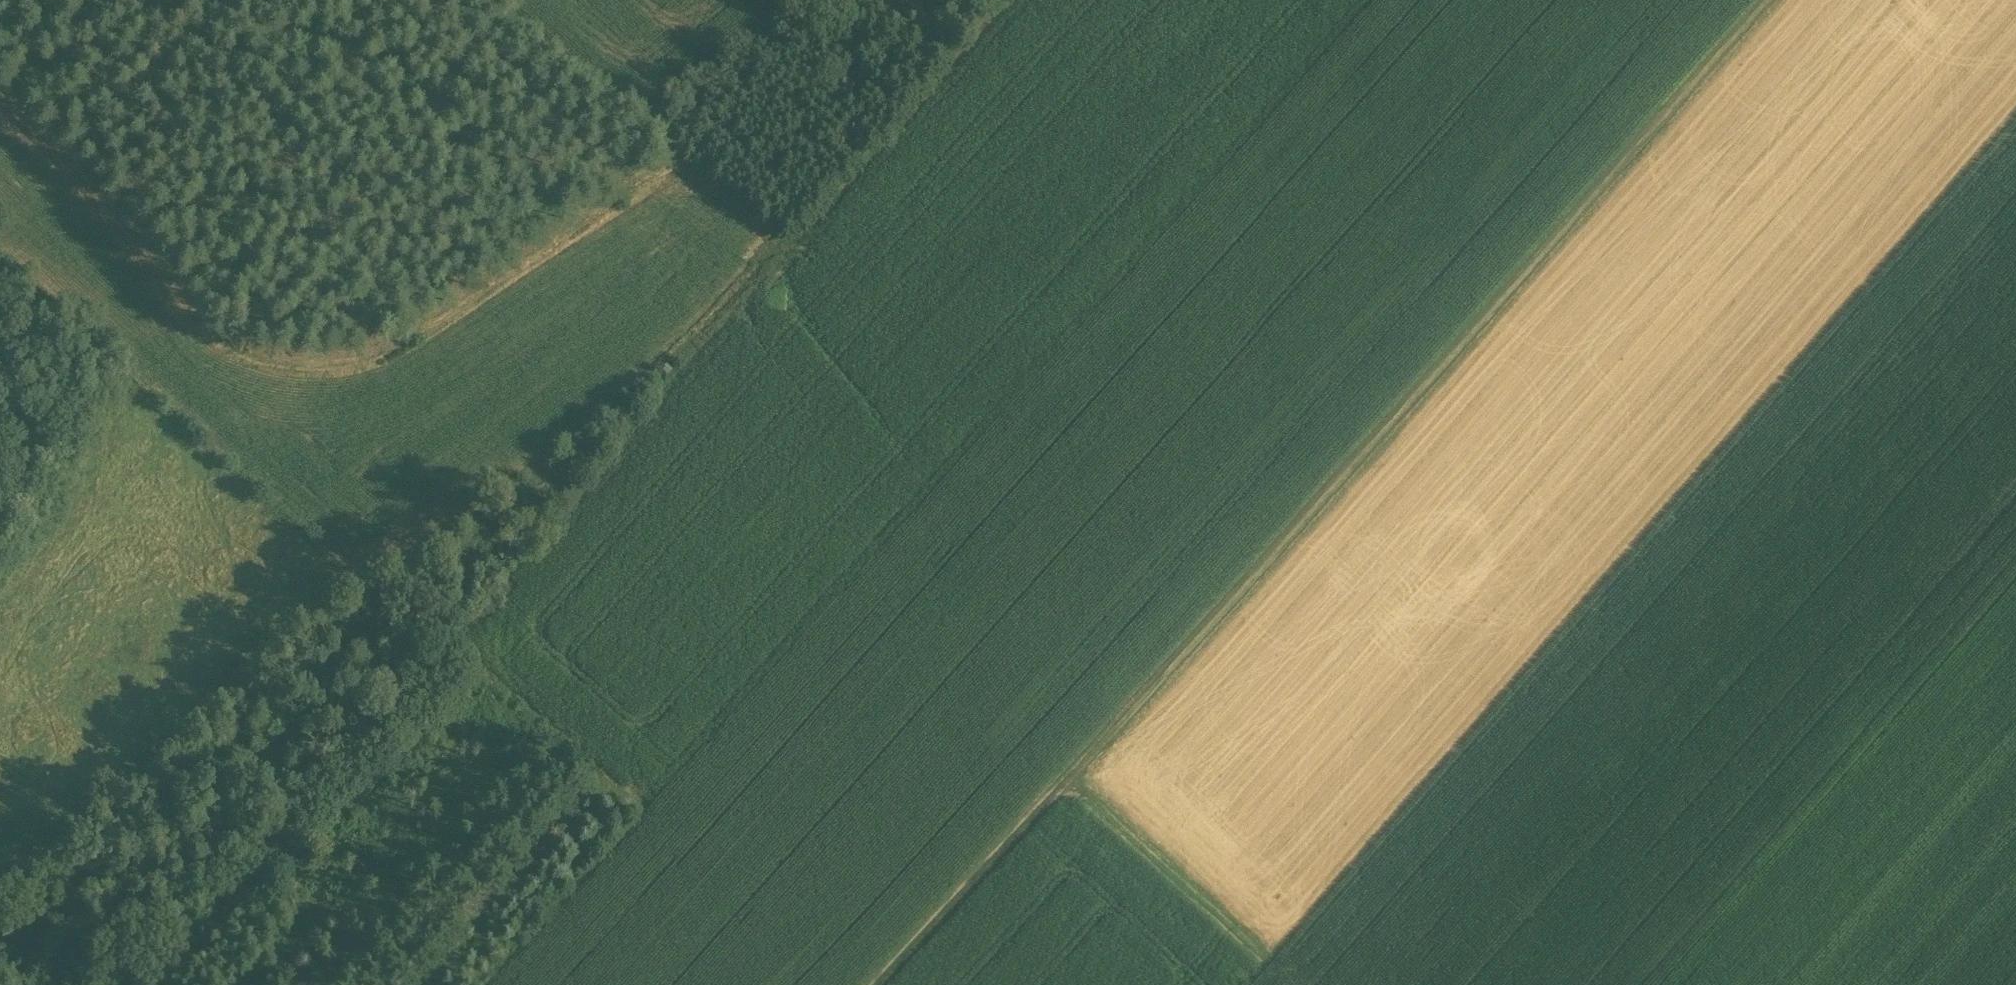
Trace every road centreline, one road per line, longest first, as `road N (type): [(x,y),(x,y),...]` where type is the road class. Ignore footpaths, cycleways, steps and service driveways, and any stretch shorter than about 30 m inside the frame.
road 1 (track): [(882,984),(1093,777),(1781,0)]
road 2 (track): [(0,103),(115,215),(211,337),(247,356),(294,366),(349,365),(426,344),(681,145)]
road 3 (track): [(339,984),(545,734)]

